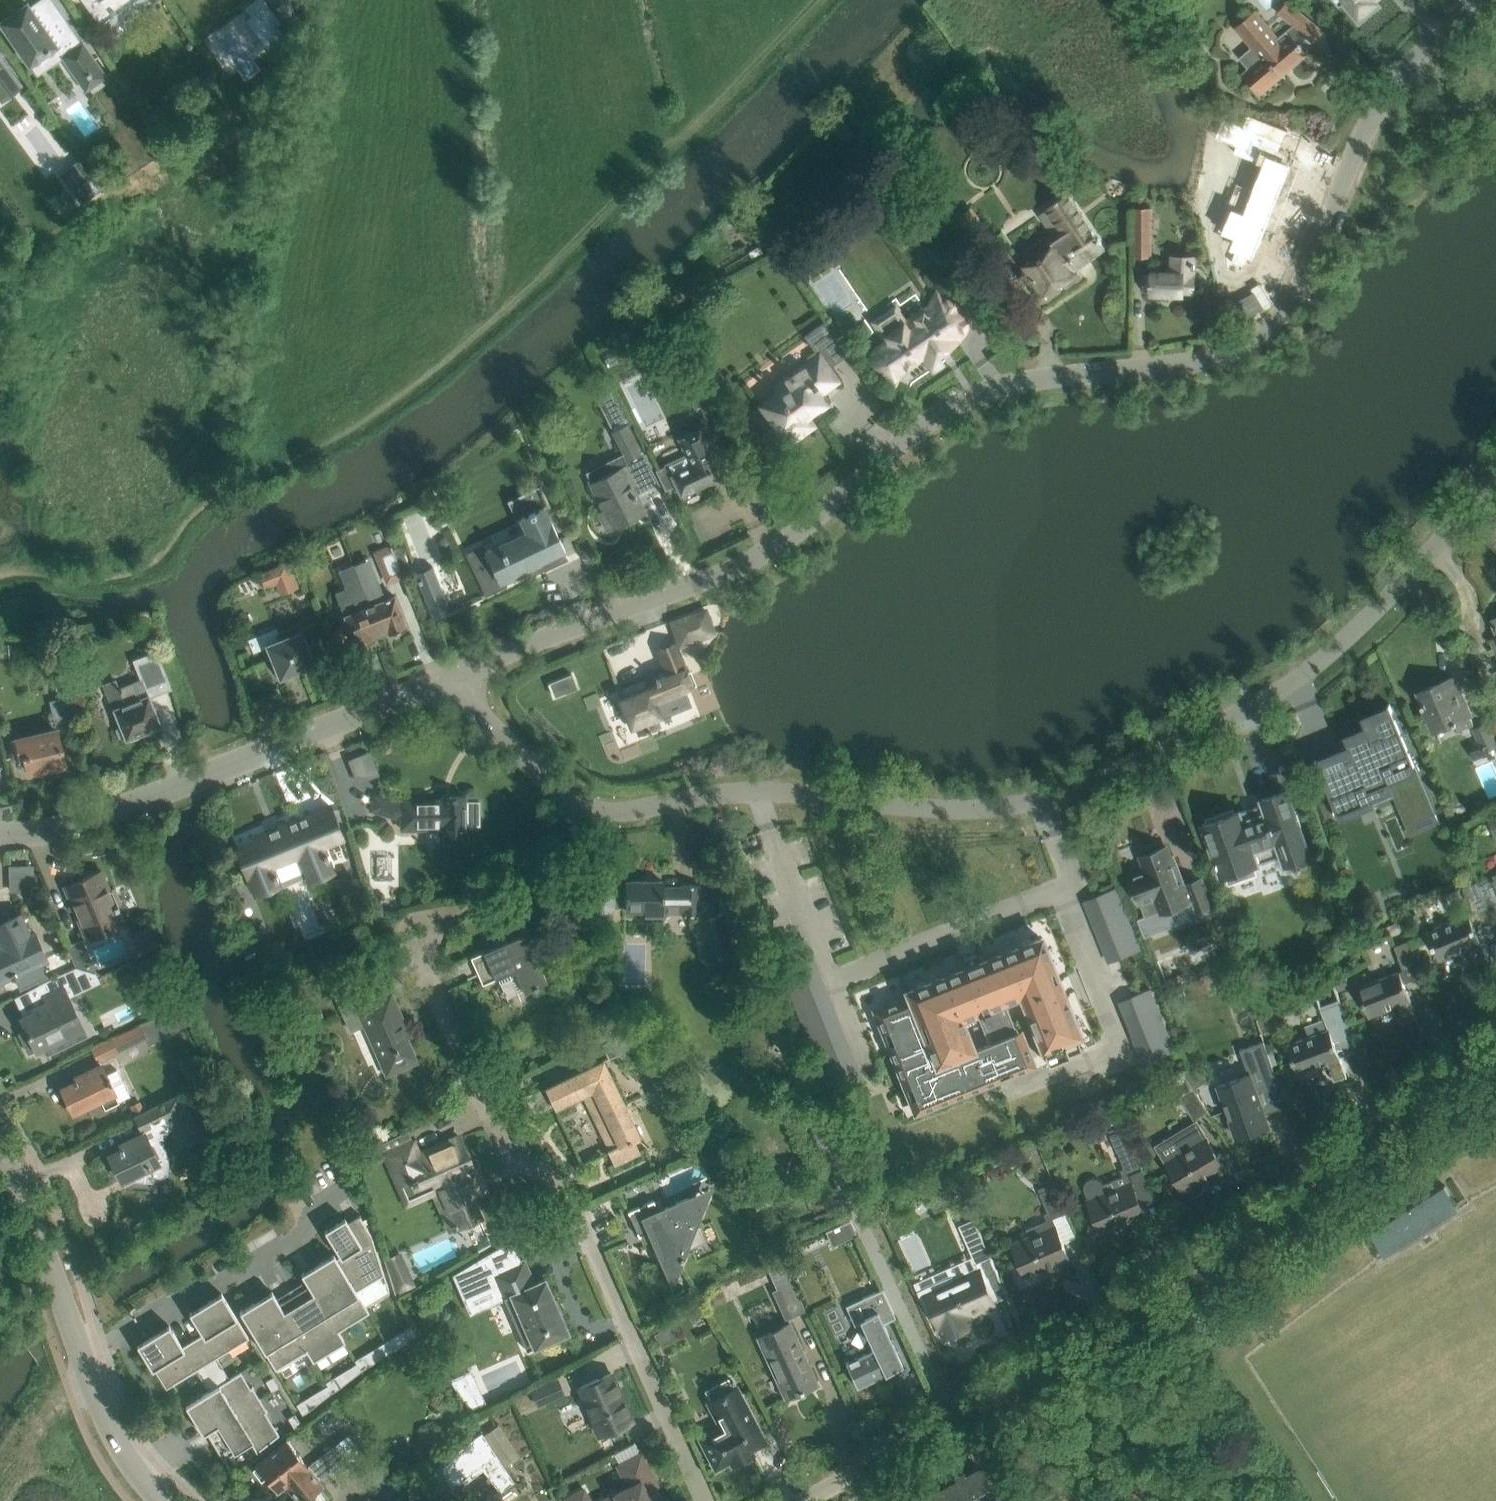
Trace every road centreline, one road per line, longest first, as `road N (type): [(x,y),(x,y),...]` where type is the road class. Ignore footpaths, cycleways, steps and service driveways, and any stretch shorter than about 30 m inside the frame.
road 1 (residential): [(456,675),(759,556),(961,401),(1010,384),(1208,359),(1260,334),(1298,289),(1384,99),(1472,0)]
road 2 (residential): [(803,1500),(1149,1306),(1233,1248),(1495,1032)]
road 3 (residential): [(705,1500),(566,1187),(506,1154),(423,950)]
road 4 (residential): [(1043,800),(1266,700),(1320,662),(1495,480)]
road 5 (tertiary): [(163,1500),(107,1423),(27,1207),(0,1155)]
road 6 (residential): [(831,987),(1078,891),(1043,800)]
road 7 (residential): [(456,675),(476,709),(568,799),(626,811),(755,791)]
road 8 (residential): [(755,791),(979,809),(1043,800)]
road 9 (residential): [(243,762),(456,675)]
road 10 (residential): [(755,791),(831,987)]
road 11 (residential): [(0,837),(53,831),(161,793)]

